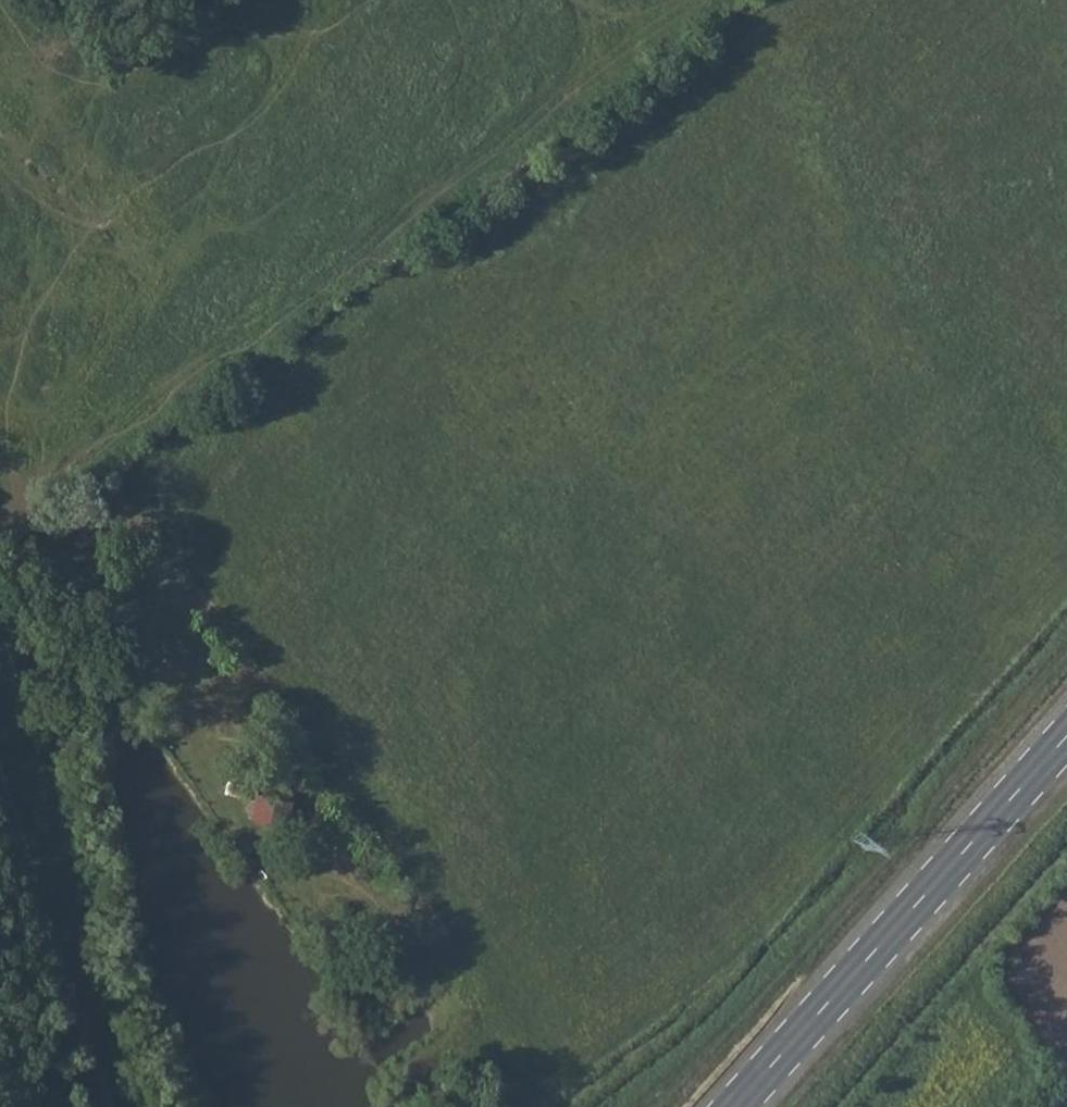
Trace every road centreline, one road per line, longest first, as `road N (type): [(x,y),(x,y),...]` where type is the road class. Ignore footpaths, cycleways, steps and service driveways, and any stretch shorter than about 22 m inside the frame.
road 1 (secondary): [(732,1106),(1066,732)]
road 2 (track): [(107,1106),(0,776)]

